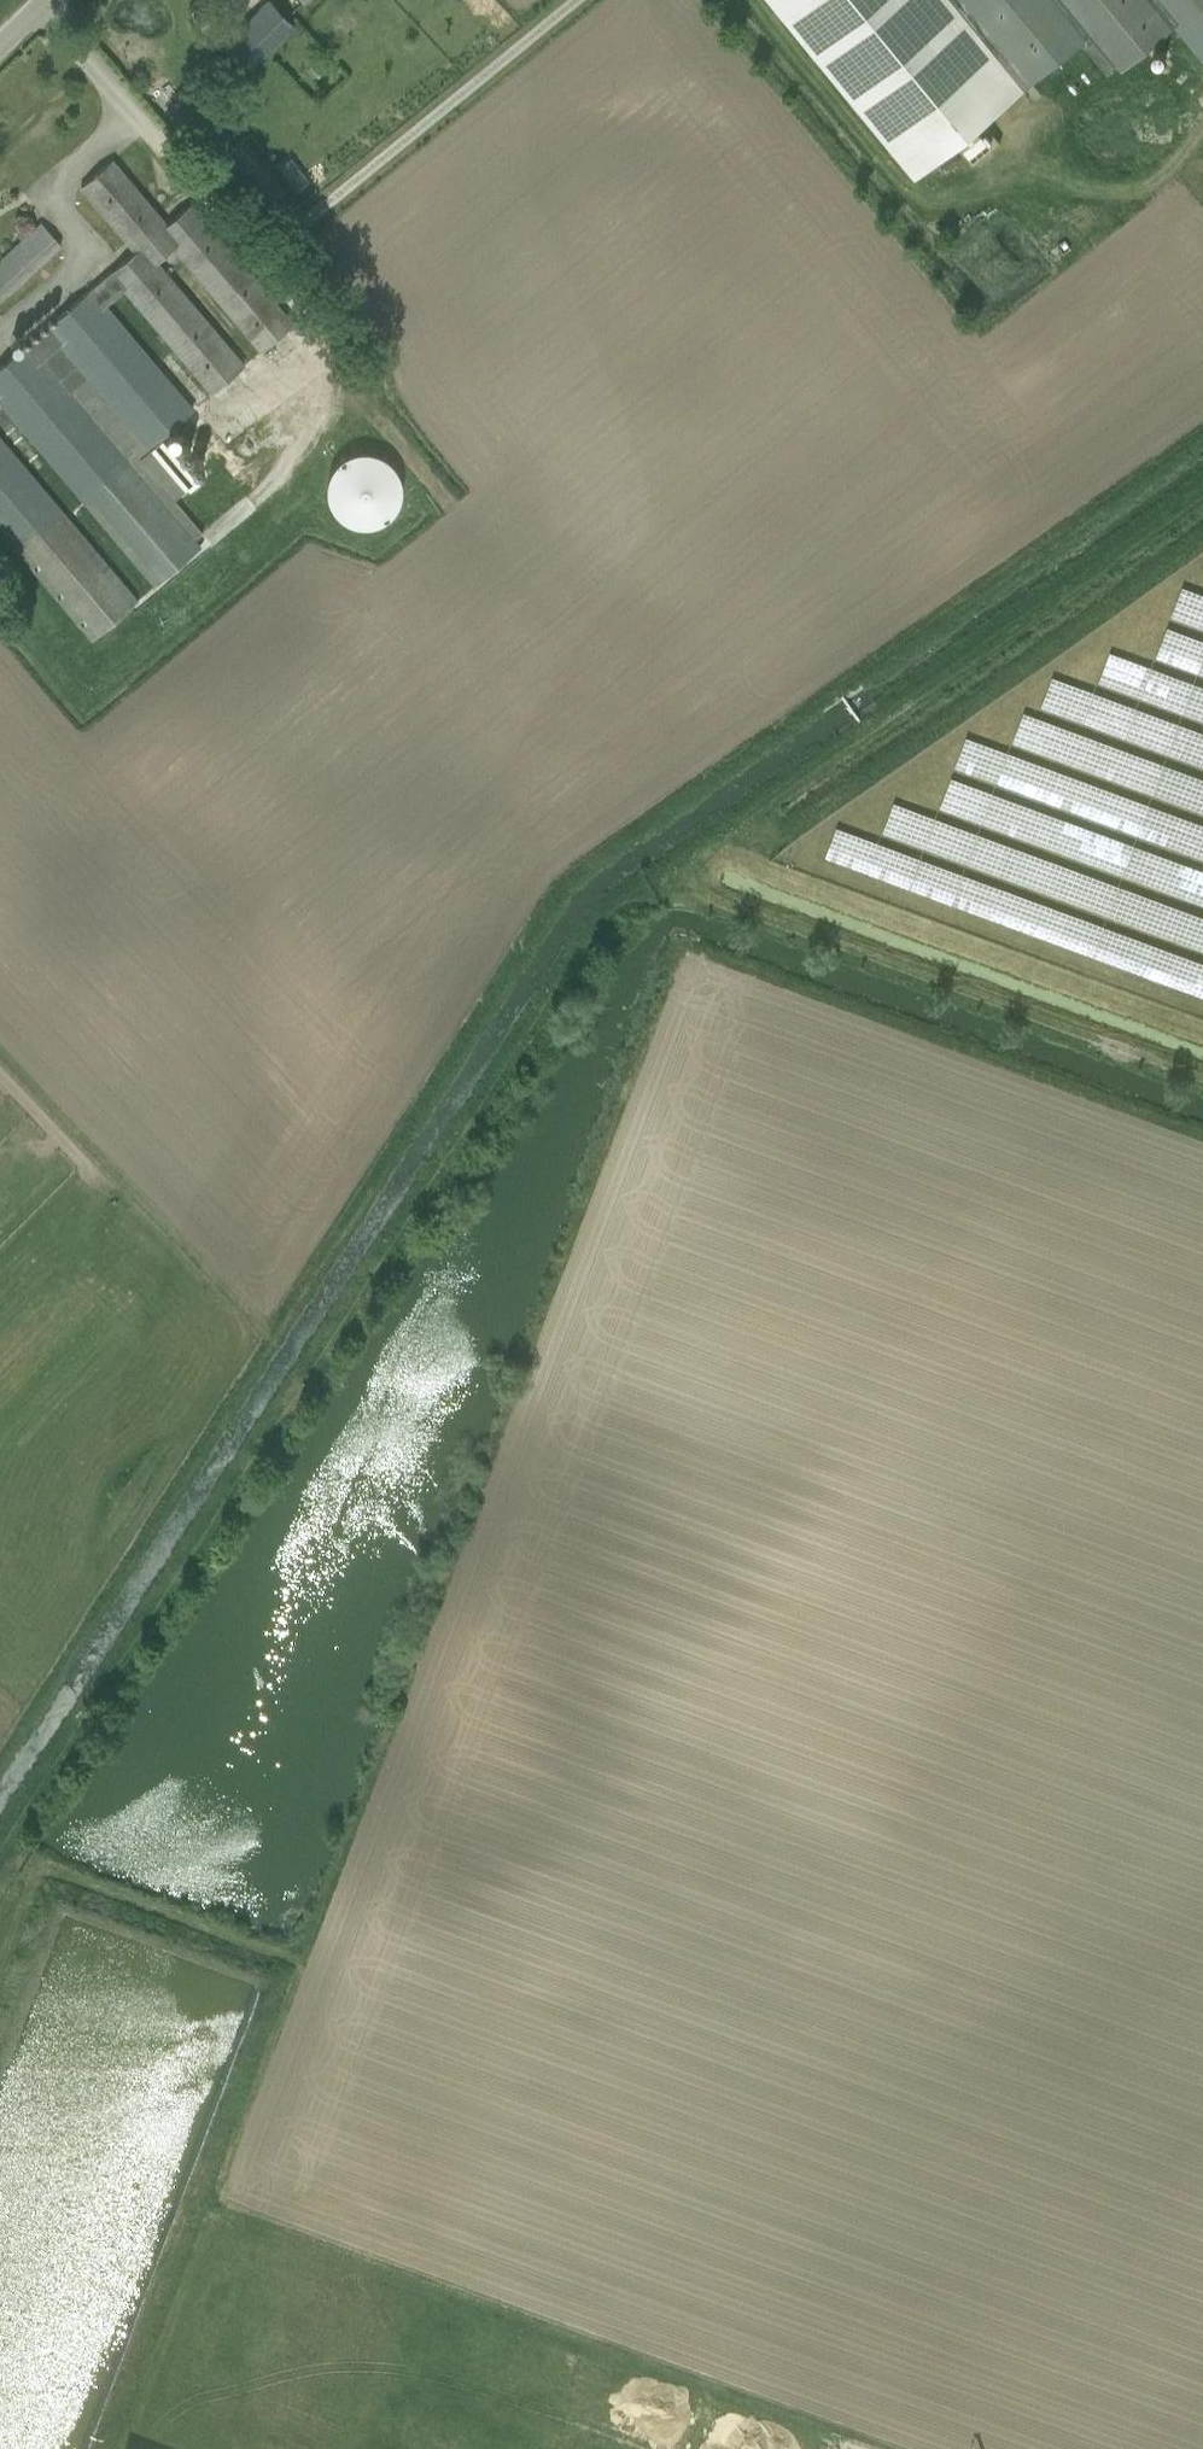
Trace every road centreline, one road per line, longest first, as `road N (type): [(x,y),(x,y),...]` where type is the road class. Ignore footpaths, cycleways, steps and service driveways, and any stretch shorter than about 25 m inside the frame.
road 1 (track): [(587,0),(298,236)]

